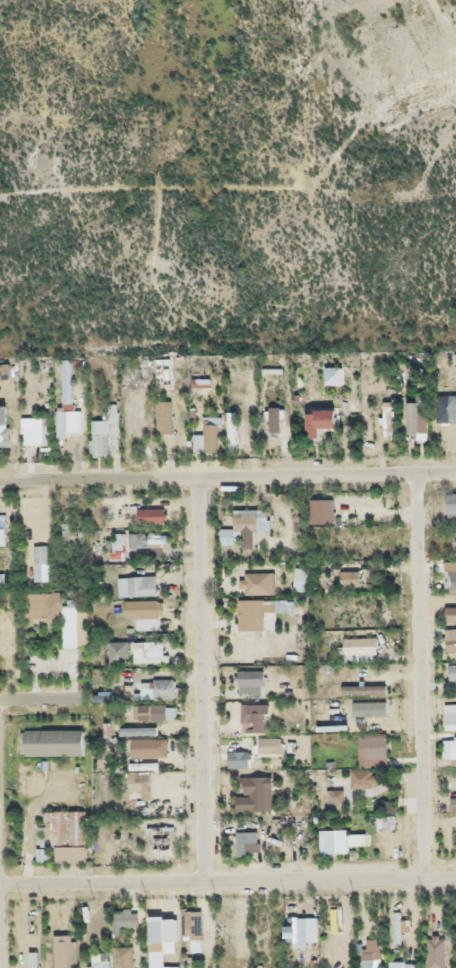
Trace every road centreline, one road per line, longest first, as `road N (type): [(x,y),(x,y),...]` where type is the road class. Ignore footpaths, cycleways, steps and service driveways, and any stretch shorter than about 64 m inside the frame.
road 1 (residential): [(455,467),(0,478)]
road 2 (residential): [(455,874),(0,883)]
road 3 (residential): [(425,874),(418,468)]
road 4 (residential): [(208,879),(201,475)]

